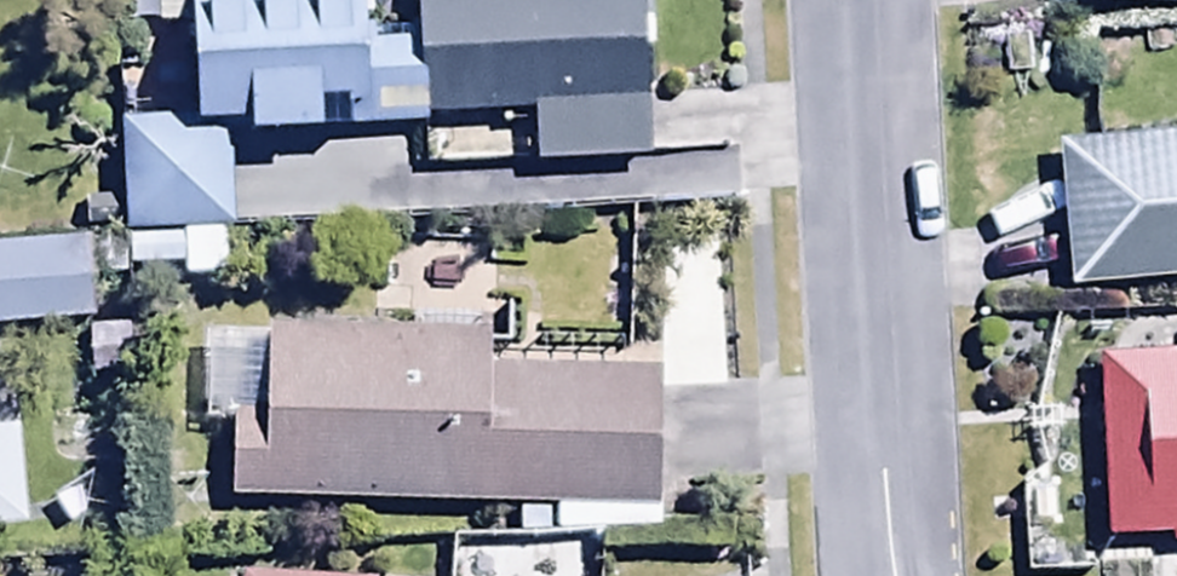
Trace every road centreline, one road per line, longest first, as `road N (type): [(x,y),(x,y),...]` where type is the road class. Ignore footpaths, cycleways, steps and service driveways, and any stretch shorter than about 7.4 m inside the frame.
road 1 (residential): [(886,575),(859,0)]

